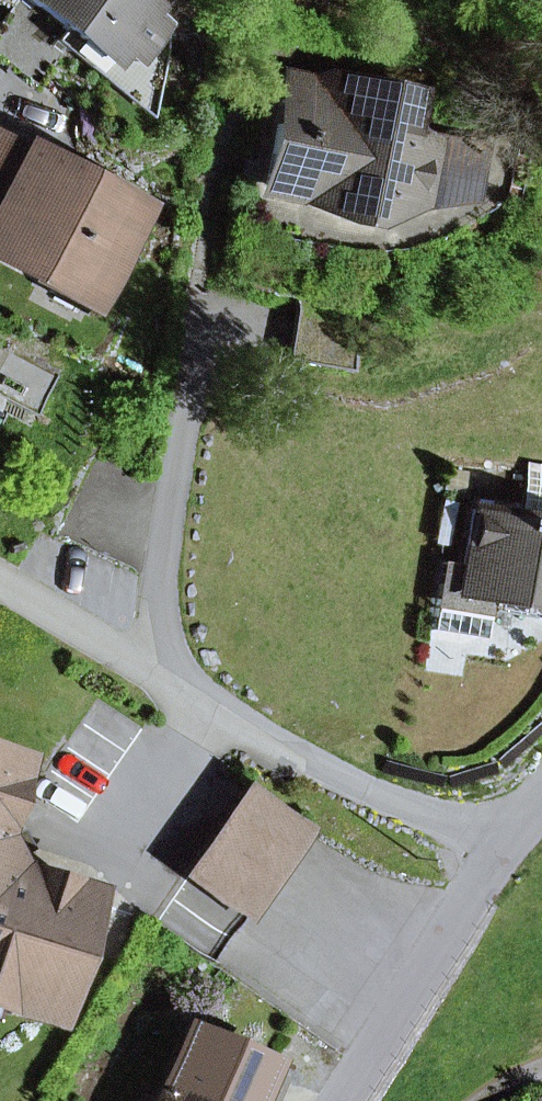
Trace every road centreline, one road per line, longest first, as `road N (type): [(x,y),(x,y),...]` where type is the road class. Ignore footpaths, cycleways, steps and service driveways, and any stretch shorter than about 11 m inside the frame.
road 1 (residential): [(509,841),(437,823),(297,761),(3,585)]
road 2 (tertiary): [(509,841),(342,1100)]

